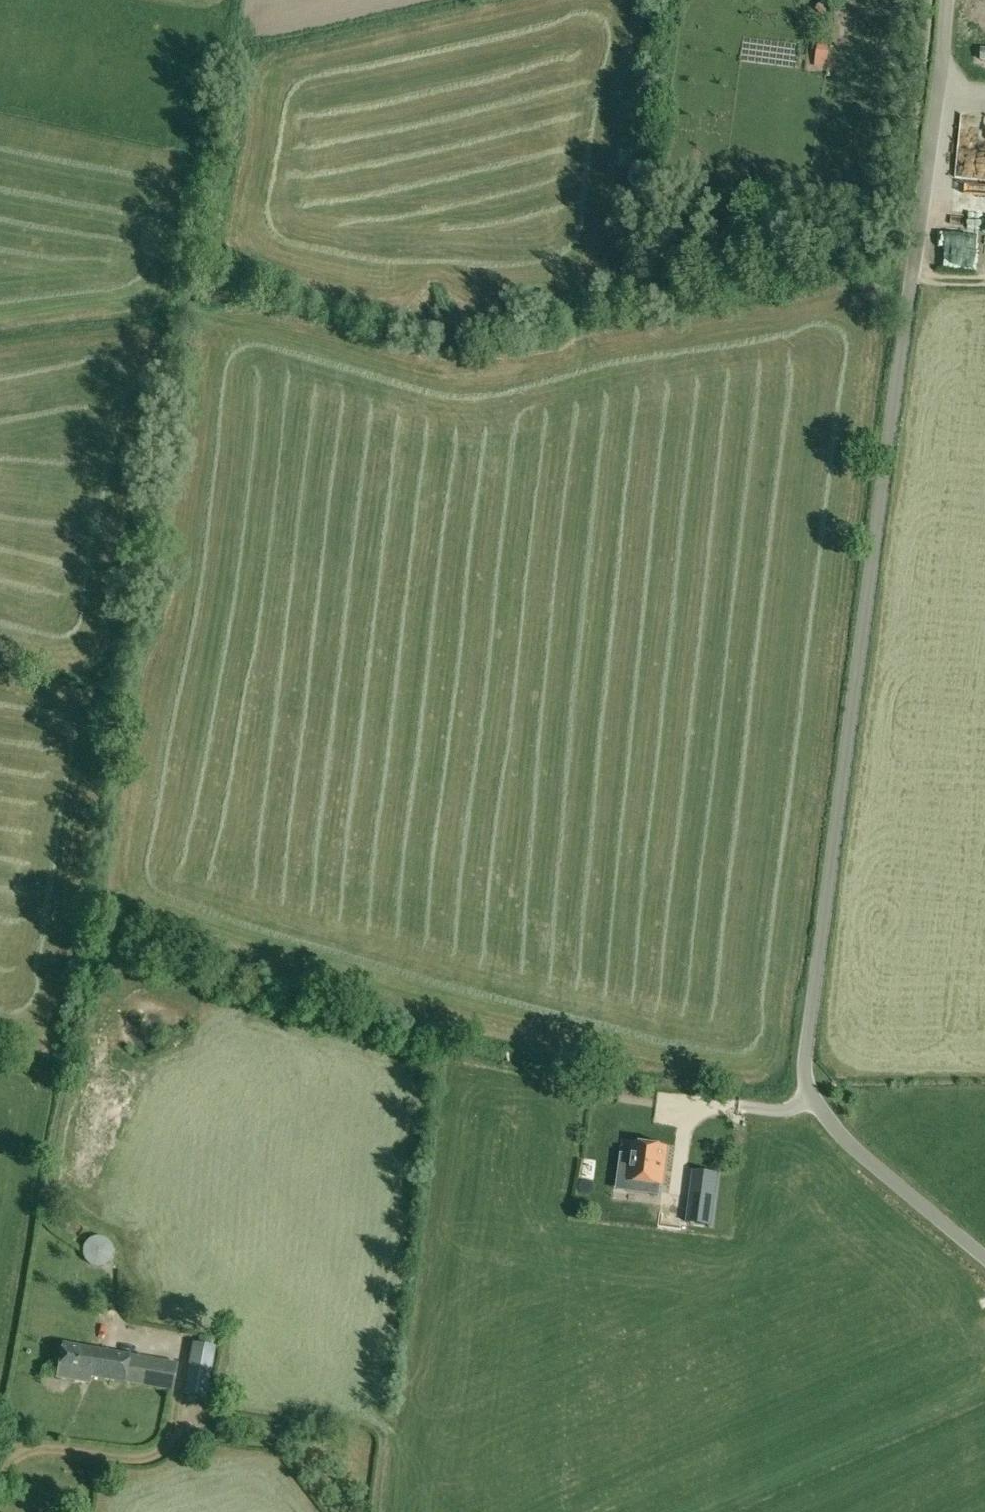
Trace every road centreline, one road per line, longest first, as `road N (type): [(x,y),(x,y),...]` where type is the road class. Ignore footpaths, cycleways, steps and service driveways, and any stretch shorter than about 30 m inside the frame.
road 1 (unclassified): [(948,0),(805,1058),(810,1098),(855,1150),(984,1257)]
road 2 (track): [(984,1409),(750,1511)]

